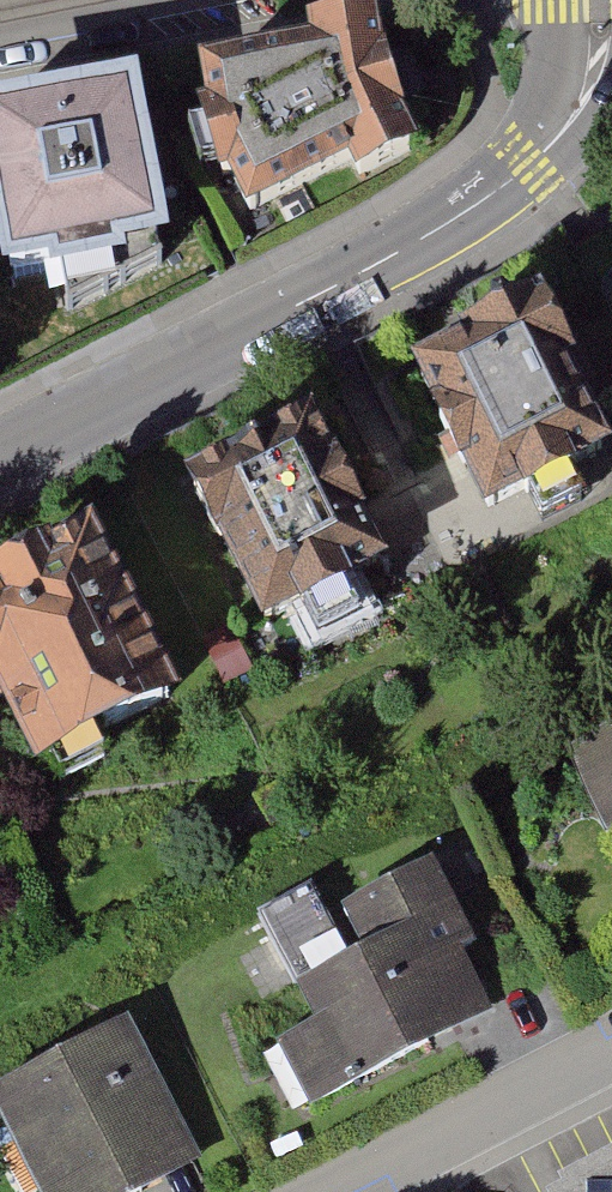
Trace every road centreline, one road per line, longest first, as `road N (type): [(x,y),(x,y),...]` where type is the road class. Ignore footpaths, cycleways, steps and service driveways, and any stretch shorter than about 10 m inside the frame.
road 1 (residential): [(0,450),(470,209),(570,122),(591,79),(603,0)]
road 2 (residential): [(611,1044),(329,1191)]

